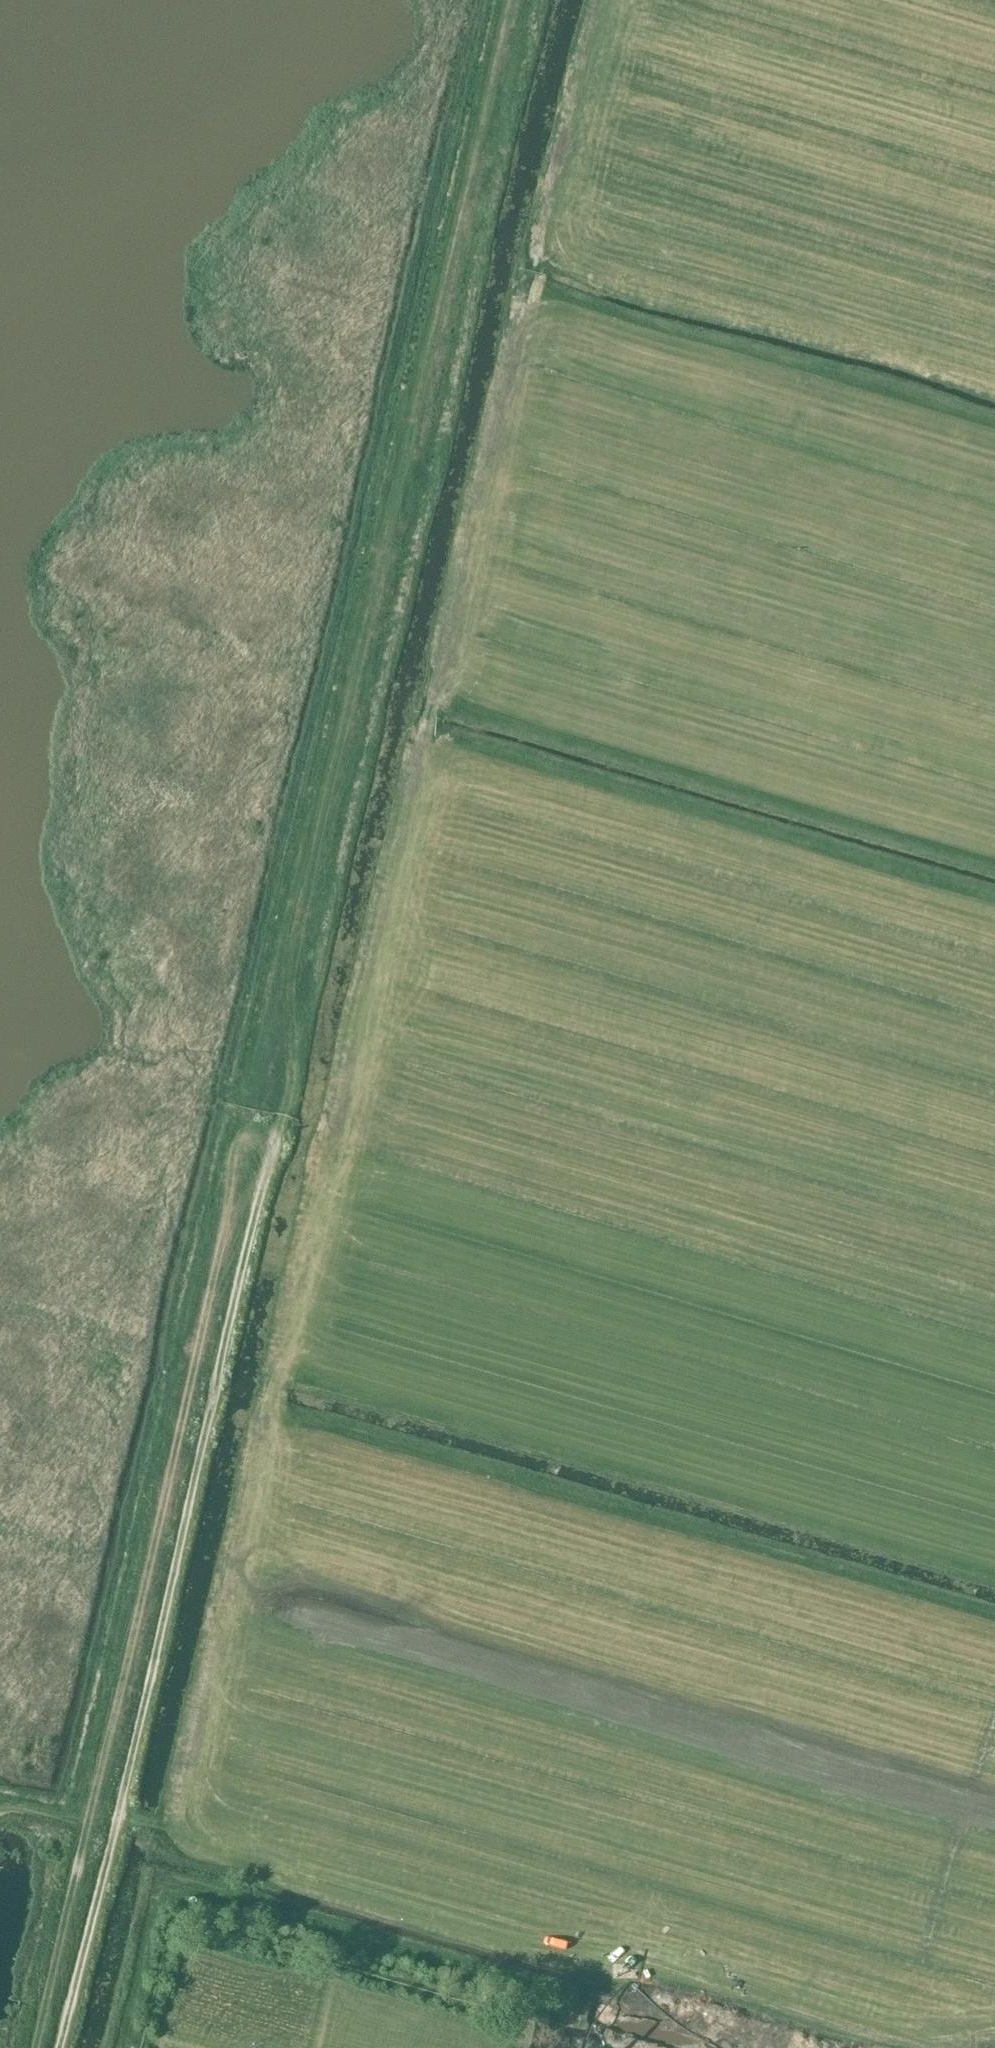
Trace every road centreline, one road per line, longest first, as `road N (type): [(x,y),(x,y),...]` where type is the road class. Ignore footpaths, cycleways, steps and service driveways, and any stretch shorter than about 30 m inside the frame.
road 1 (track): [(506,0),(260,1097)]

